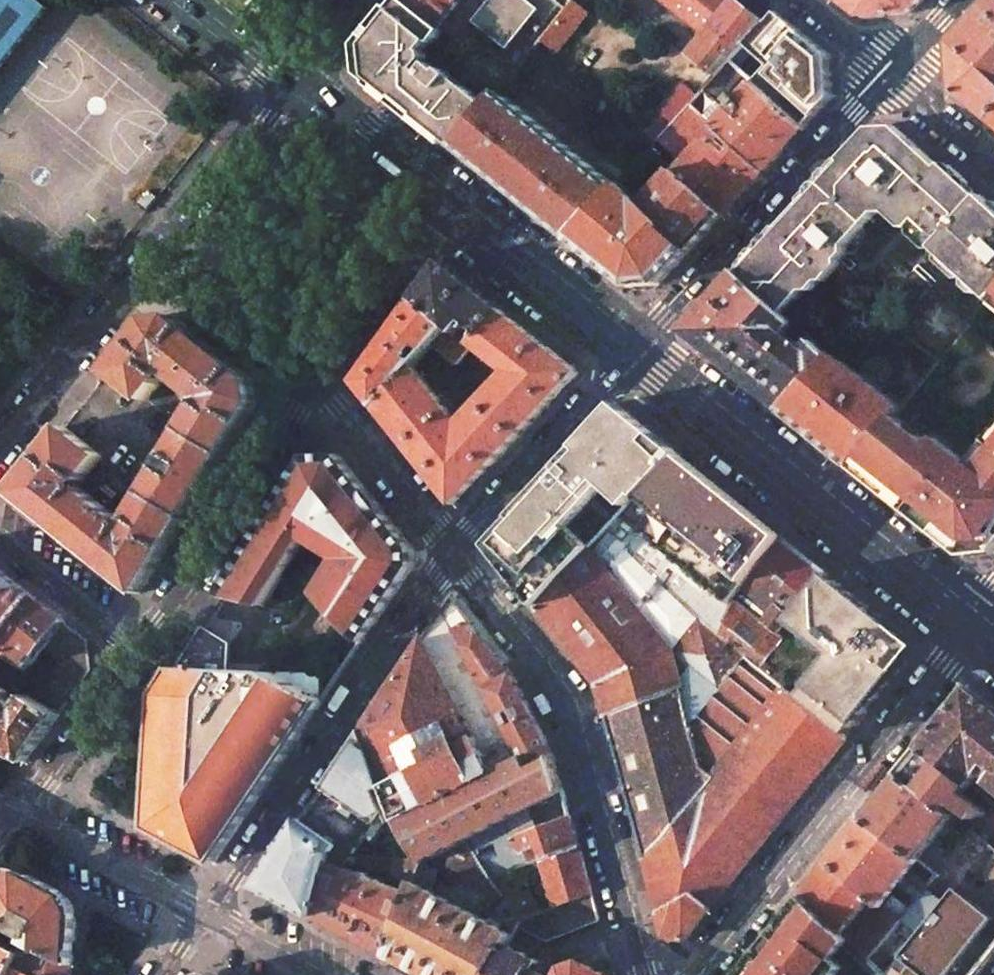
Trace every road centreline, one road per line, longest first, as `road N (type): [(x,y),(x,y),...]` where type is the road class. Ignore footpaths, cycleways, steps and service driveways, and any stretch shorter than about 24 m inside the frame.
road 1 (residential): [(454,551),(566,691),(649,974)]
road 2 (residential): [(976,626),(699,974)]
road 3 (residential): [(454,551),(206,916)]
road 4 (primary): [(976,626),(636,351)]
road 5 (tertiary): [(0,448),(255,138)]
road 6 (tertiary): [(885,72),(636,351)]
road 7 (residential): [(312,371),(140,654)]
road 8 (residential): [(636,351),(454,551)]
road 9 (primary): [(636,351),(456,206)]
road 10 (residential): [(312,371),(454,551)]
road 11 (residential): [(312,371),(353,343),(456,206)]
road 12 (unclassified): [(18,820),(206,916)]
road 13 (residential): [(140,654),(18,820)]
road 14 (residential): [(300,171),(312,371)]
road 15 (residential): [(140,654),(0,542)]
road 16 (primary): [(456,206),(339,111)]
road 17 (residential): [(885,72),(993,162)]
road 18 (unclassified): [(206,916),(319,974)]

